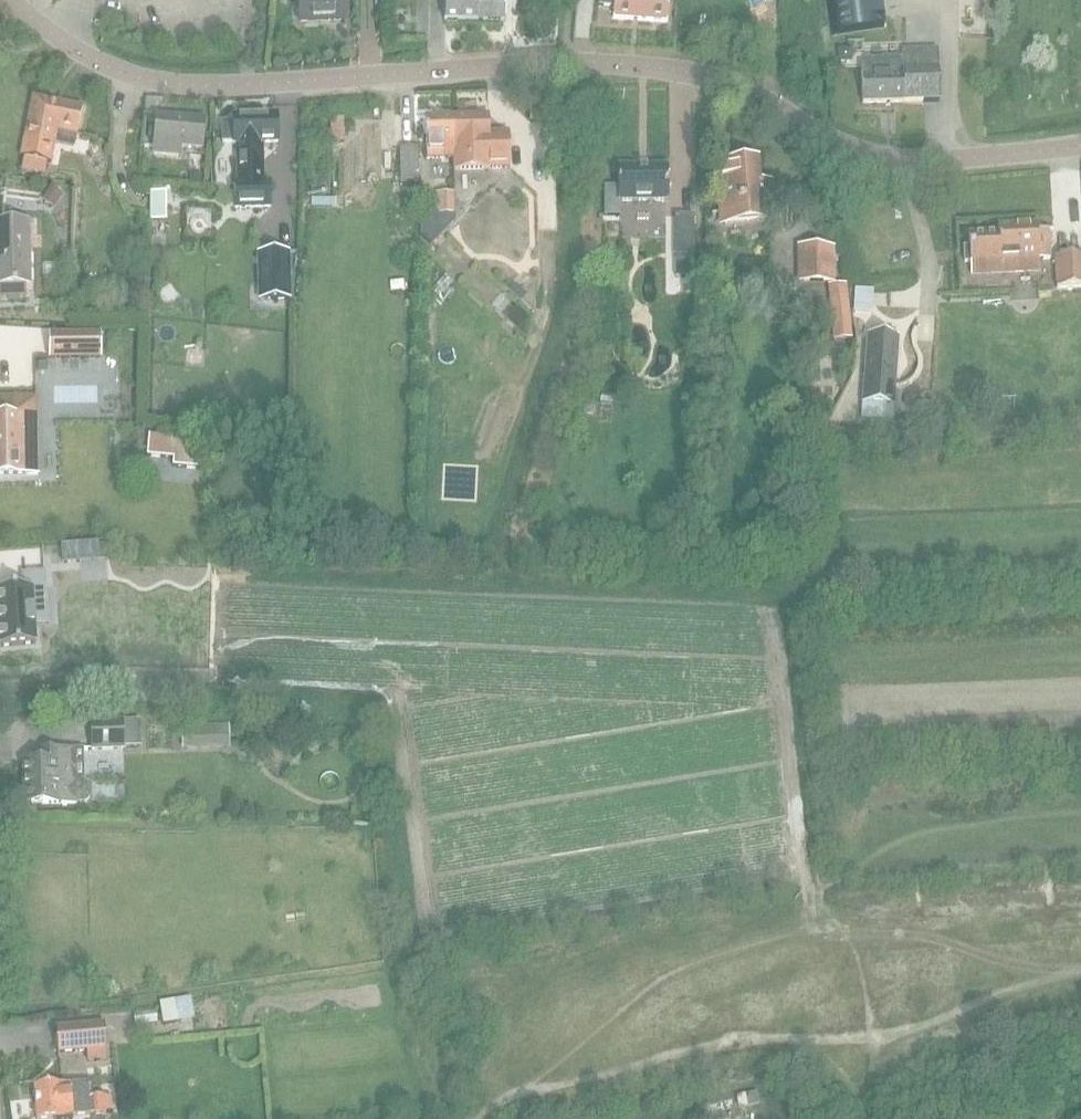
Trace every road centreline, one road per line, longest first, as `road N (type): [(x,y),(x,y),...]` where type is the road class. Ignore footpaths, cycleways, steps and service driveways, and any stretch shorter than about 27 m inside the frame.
road 1 (residential): [(7,0),(103,64),(166,83),(622,63),(713,79),(841,143),(894,158),(1080,145)]

